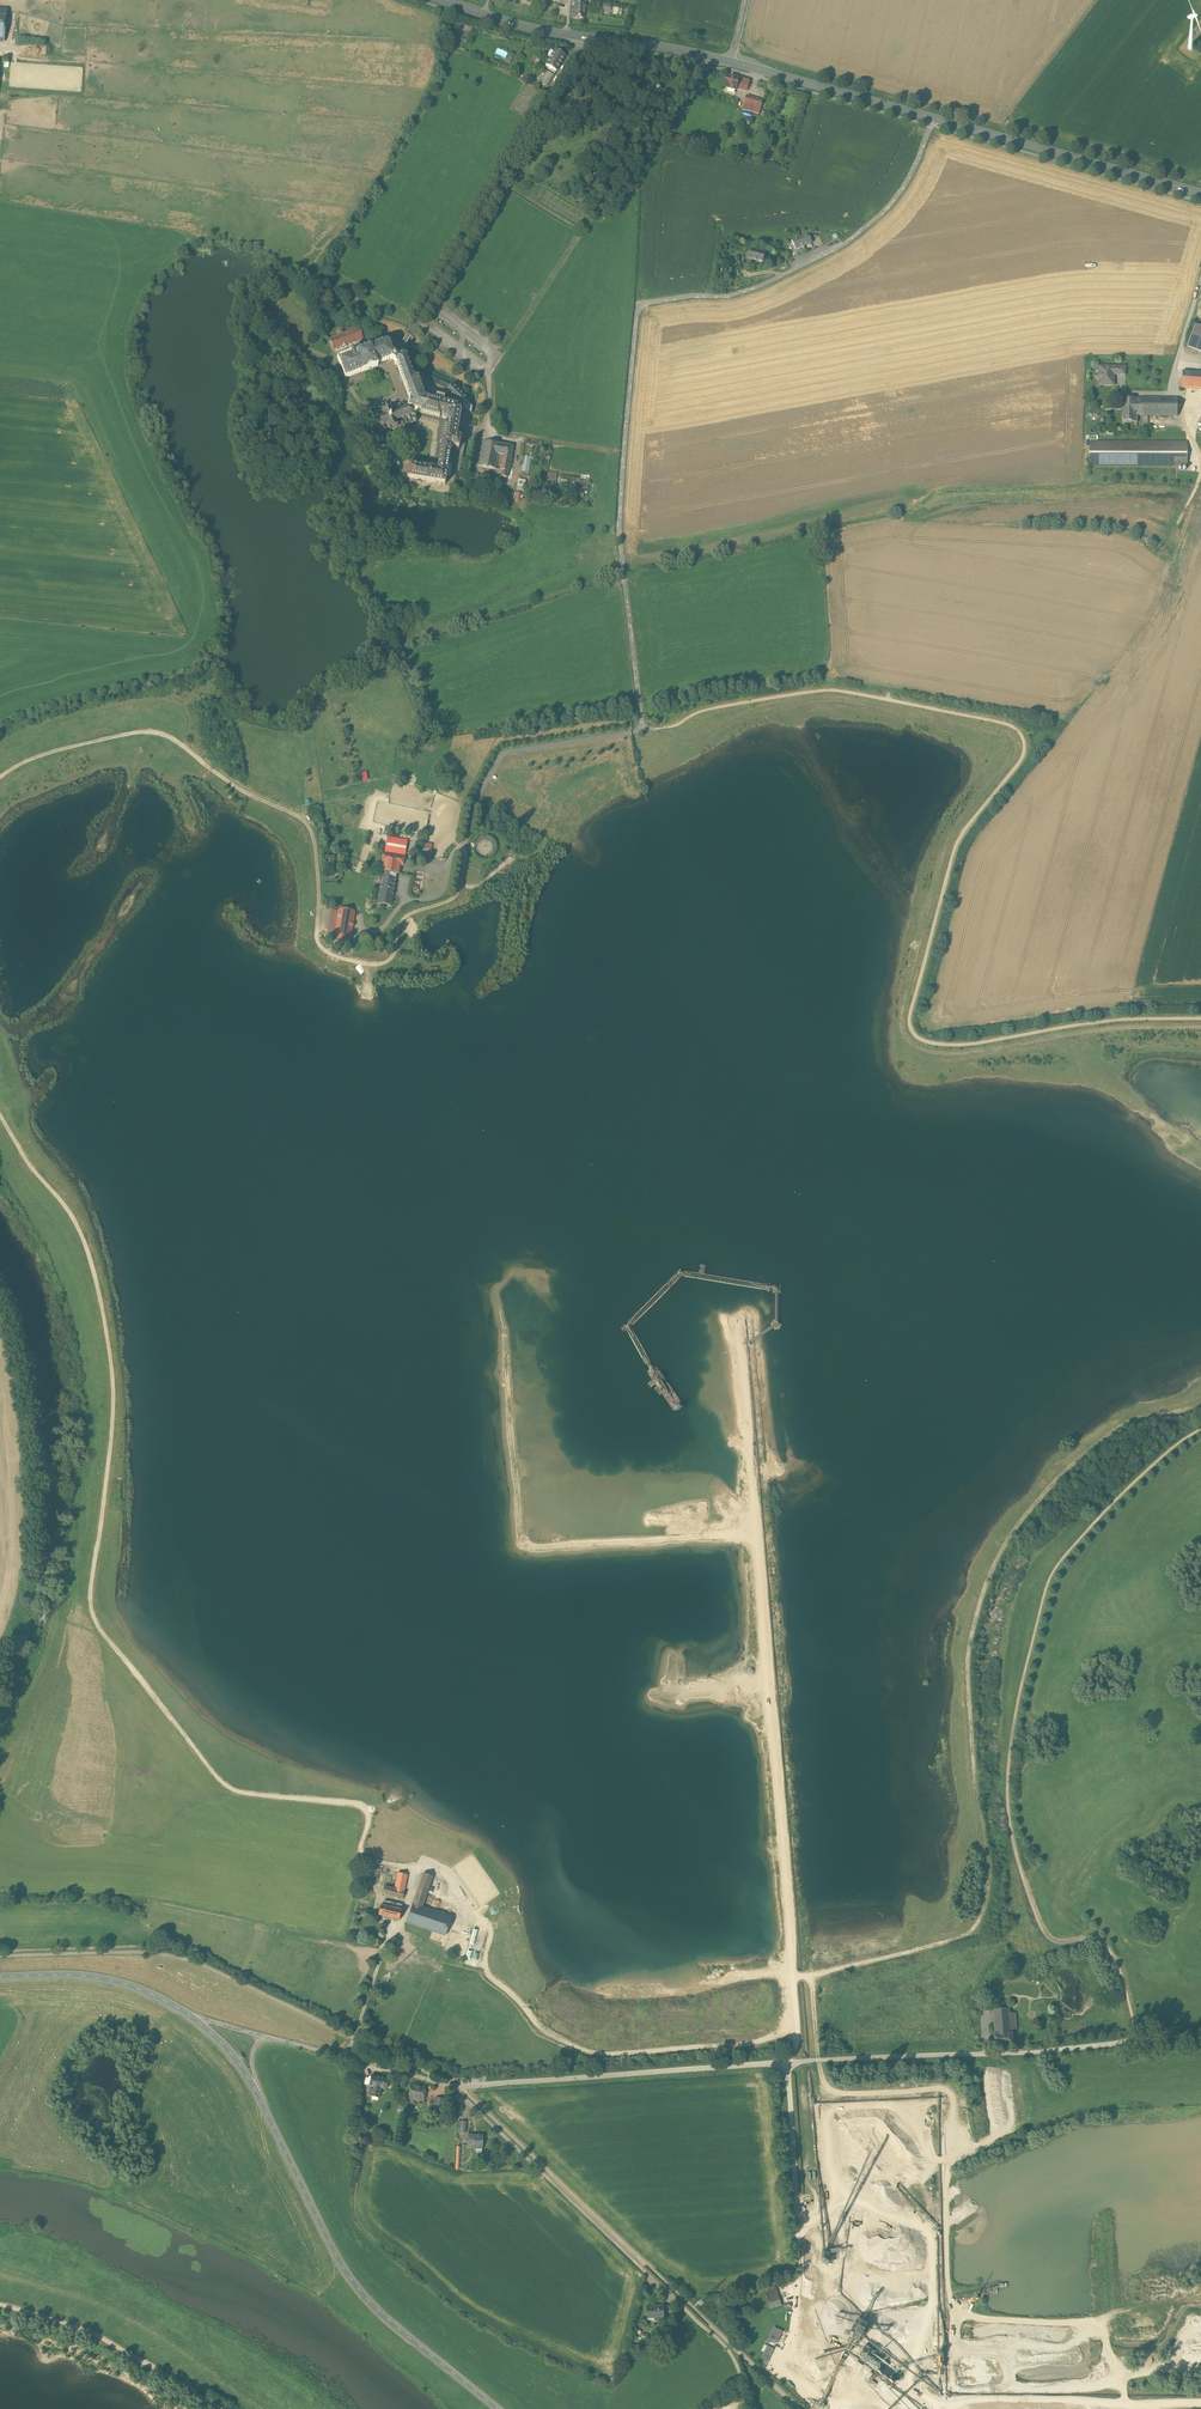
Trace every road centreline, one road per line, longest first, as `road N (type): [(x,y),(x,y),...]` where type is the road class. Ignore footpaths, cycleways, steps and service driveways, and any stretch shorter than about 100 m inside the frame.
road 1 (track): [(789,2062),(793,1977),(717,1065),(699,1055)]
road 2 (track): [(664,731),(695,742),(758,710),(833,698),(1007,735),(1012,753),(942,856),(904,1033),(920,1048),(953,1054),(1108,1028),(1200,1027)]
road 3 (track): [(1200,1428),(1131,1485),(1054,1570),(1012,1735),(1012,1830),(1034,1910),(1056,1943),(1088,1937),(1104,1944),(1121,1973),(1138,2040)]
road 4 (track): [(371,969),(330,956),(318,941),(308,825),(172,739),(112,737),(41,755),(0,778)]
road 5 (track): [(796,2022),(754,2043),(609,2054),(579,2048),(545,2031),(493,1977),(486,1967),(490,1931),(451,1879),(411,1866)]
road 6 (secondary): [(731,62),(1200,193)]
road 7 (unclassified): [(281,2038),(463,2086),(748,2065)]
road 8 (track): [(453,2085),(726,2346),(743,2391),(731,2408)]
road 9 (unclassified): [(748,2065),(725,2071),(674,2115),(460,2379)]
road 10 (track): [(357,1889),(353,1910),(328,1934),(152,1897),(0,1891)]
road 11 (track): [(835,2408),(904,2401),(1200,2401)]
road 12 (tertiary): [(460,2379),(367,2300),(339,2262),(261,2099)]
road 13 (track): [(0,1115),(84,1240),(110,1354),(113,1415)]
road 14 (track): [(0,1729),(40,1664),(75,1490)]
road 15 (secondary): [(485,14),(731,62)]
road 16 (tertiary): [(191,2016),(106,1980),(0,1977)]
road 17 (track): [(460,846),(455,897),(407,916),(394,954),(368,977)]
road 18 (track): [(1177,541),(1200,476),(1186,431),(1188,402)]

